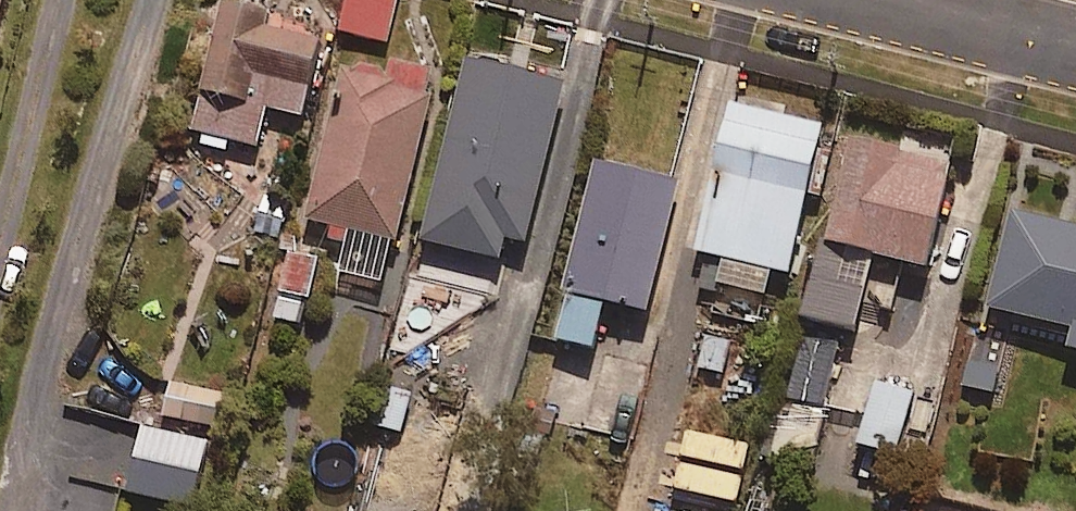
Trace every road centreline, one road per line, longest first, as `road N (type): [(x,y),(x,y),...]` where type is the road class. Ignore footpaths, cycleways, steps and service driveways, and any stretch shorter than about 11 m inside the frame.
road 1 (residential): [(1075,48),(886,0)]

